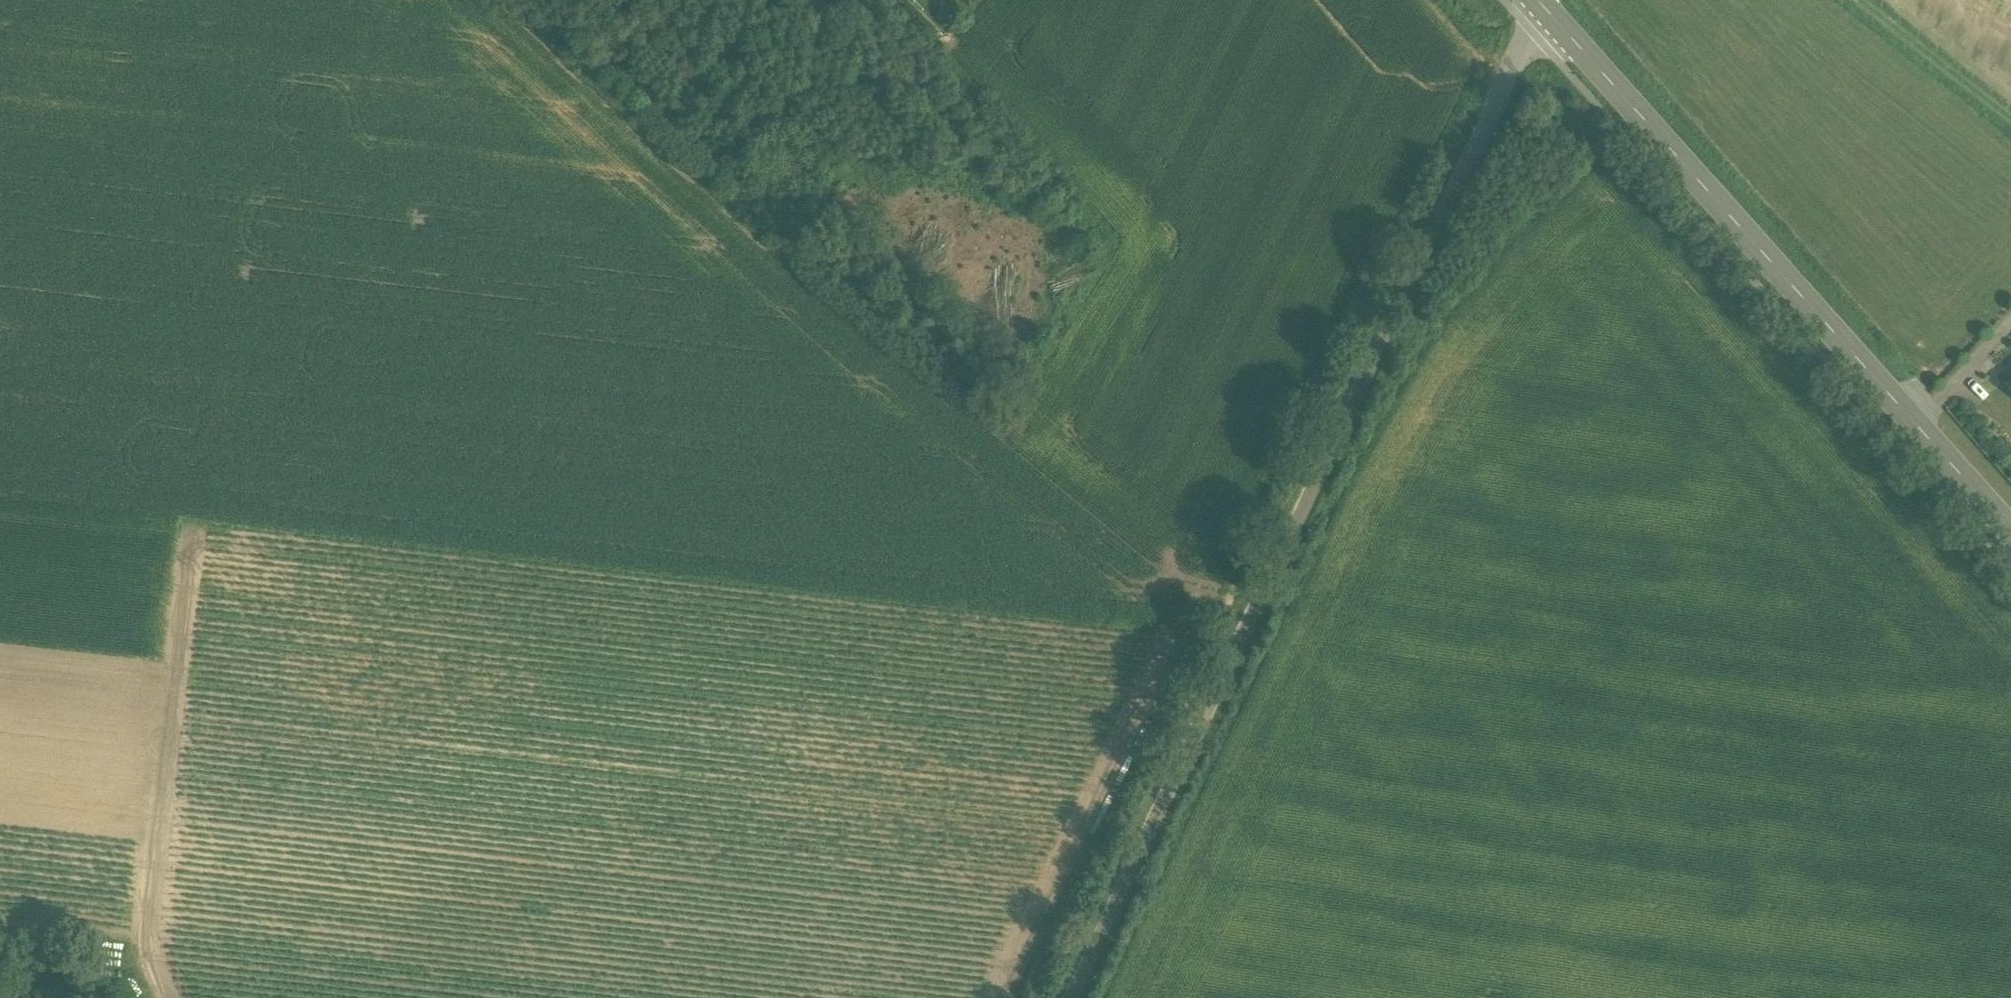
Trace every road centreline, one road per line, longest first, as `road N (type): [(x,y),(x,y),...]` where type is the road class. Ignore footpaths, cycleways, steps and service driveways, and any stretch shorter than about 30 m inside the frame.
road 1 (unclassified): [(1066,997),(1529,31),(1529,0)]
road 2 (tertiary): [(1535,0),(2010,535)]
road 3 (track): [(1857,0),(2010,124)]

